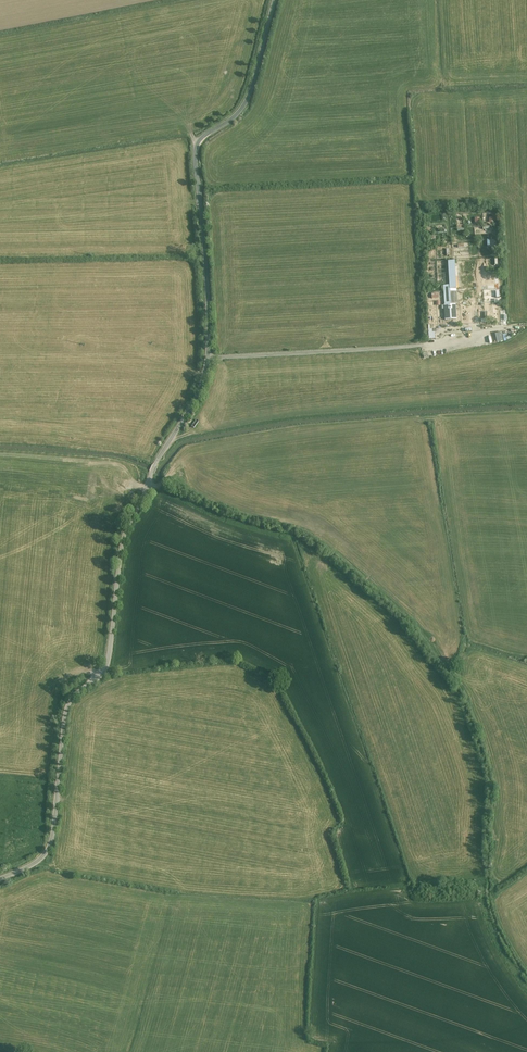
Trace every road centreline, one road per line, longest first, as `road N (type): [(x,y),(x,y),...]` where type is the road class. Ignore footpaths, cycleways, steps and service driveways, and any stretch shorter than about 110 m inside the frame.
road 1 (unclassified): [(0,879),(36,863),(51,844),(66,712),(106,671),(126,532),(203,380),(209,334),(197,144),(243,108),(275,0)]

